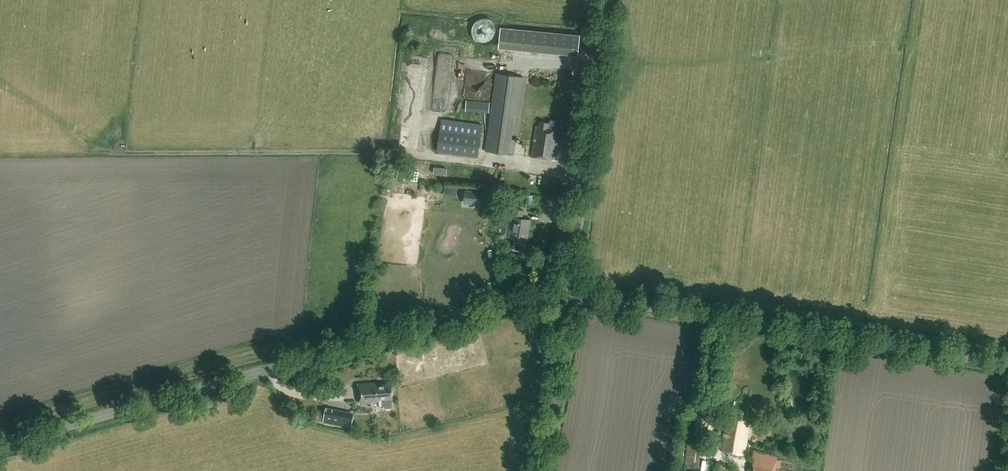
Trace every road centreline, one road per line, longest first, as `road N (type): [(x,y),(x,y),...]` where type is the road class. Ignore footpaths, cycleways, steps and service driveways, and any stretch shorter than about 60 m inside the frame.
road 1 (tertiary): [(0,449),(530,302),(575,299)]
road 2 (tertiary): [(575,299),(1007,361)]
road 3 (unclassified): [(575,299),(612,0)]
road 4 (unclassified): [(541,470),(575,299)]

